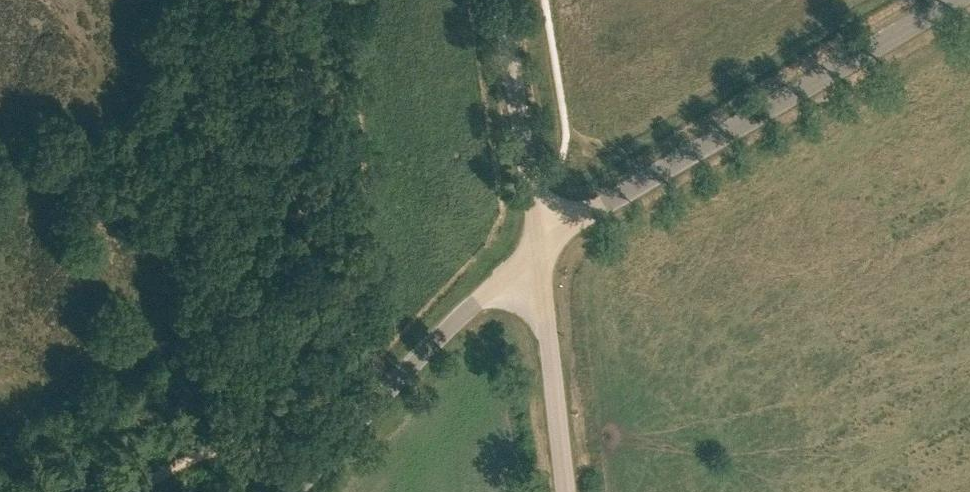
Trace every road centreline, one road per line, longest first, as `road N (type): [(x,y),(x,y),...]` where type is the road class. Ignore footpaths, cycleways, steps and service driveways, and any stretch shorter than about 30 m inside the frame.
road 1 (tertiary): [(539,248),(956,0)]
road 2 (tertiary): [(294,491),(406,366),(539,248)]
road 3 (tertiary): [(539,248),(500,0)]
road 4 (tertiary): [(565,491),(539,248)]
road 5 (track): [(135,491),(214,452),(318,463)]

